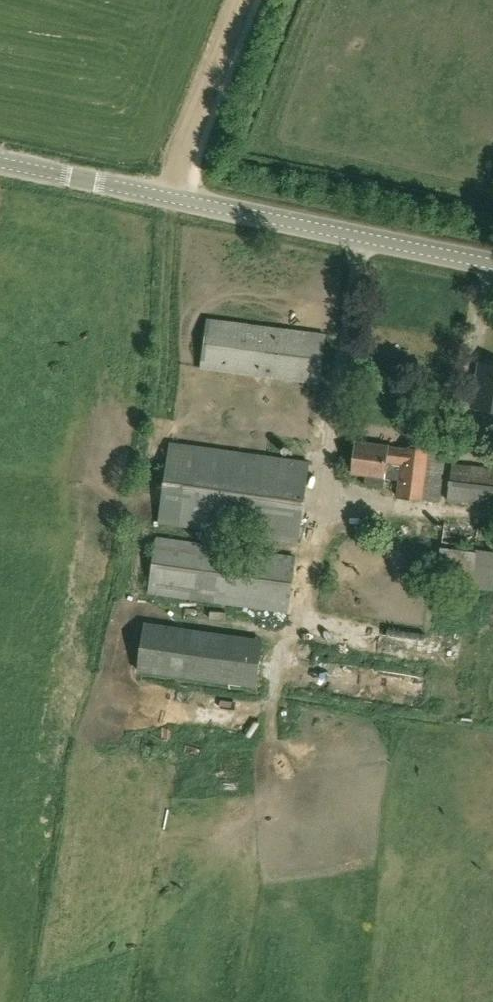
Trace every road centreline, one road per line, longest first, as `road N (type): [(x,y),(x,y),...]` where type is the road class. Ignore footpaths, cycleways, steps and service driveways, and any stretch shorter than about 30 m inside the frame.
road 1 (unclassified): [(492,265),(0,160)]
road 2 (track): [(239,0),(165,196)]

